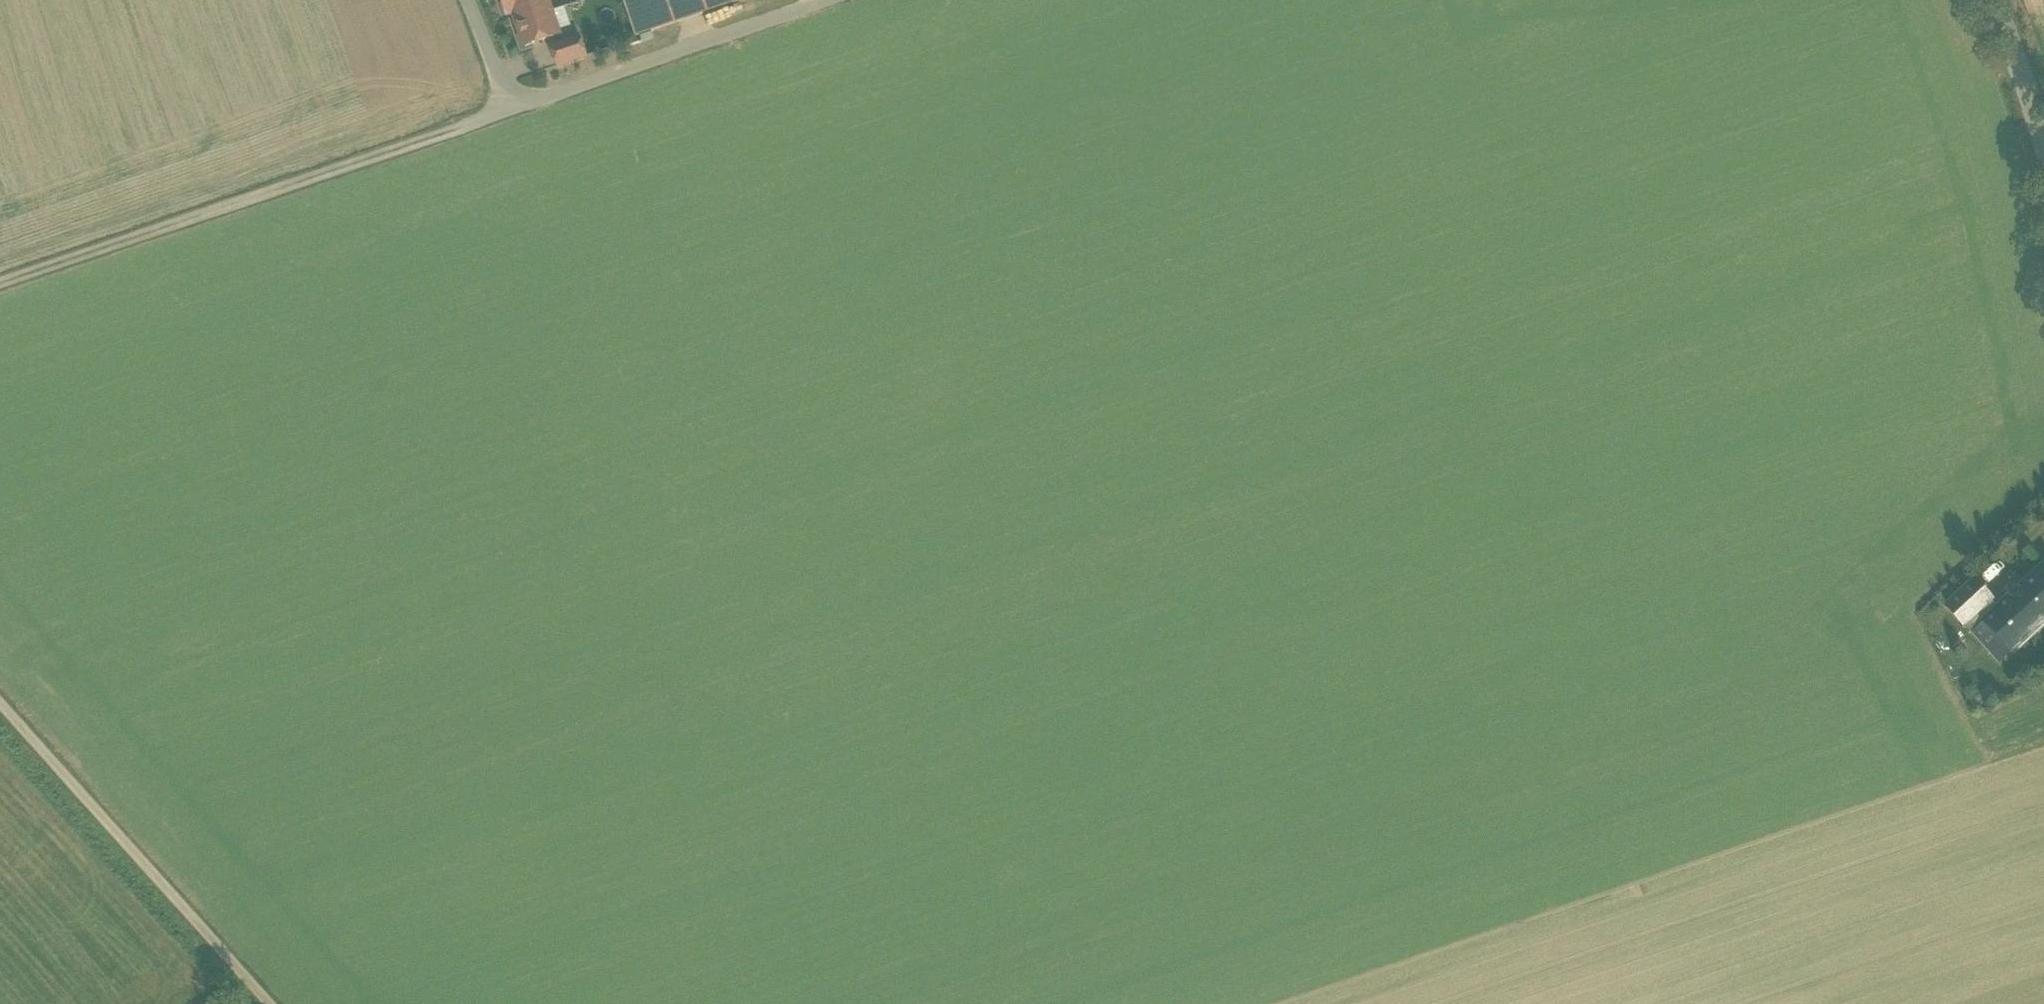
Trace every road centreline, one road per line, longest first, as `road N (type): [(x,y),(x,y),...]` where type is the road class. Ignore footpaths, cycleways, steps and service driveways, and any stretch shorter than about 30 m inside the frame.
road 1 (track): [(0,283),(511,106)]
road 2 (unclassified): [(468,0),(511,106),(818,0)]
road 3 (track): [(0,703),(272,1003)]
road 4 (residential): [(1991,0),(2019,72),(2043,187)]

